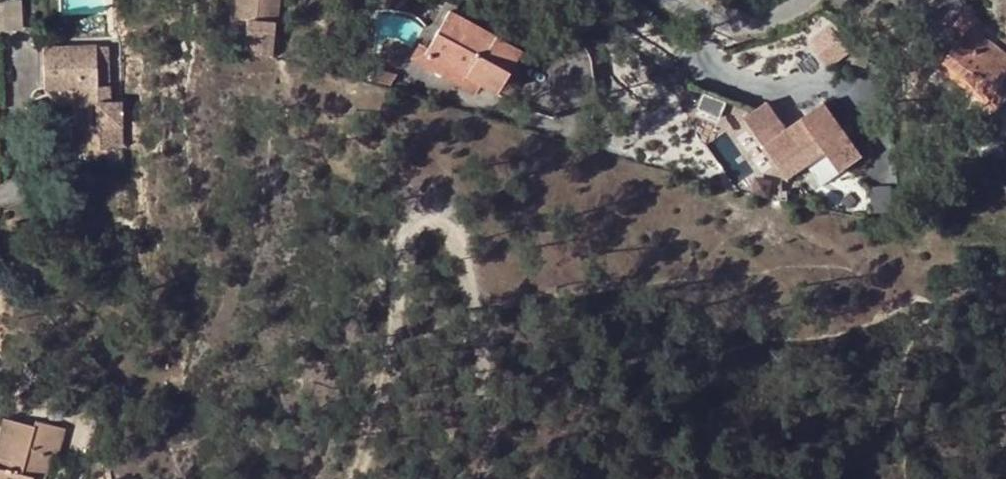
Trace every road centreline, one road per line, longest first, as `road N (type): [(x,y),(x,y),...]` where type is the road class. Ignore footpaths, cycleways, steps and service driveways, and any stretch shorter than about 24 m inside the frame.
road 1 (track): [(360,478),(391,397),(392,327),(413,240),(426,222),(448,220),(468,231),(482,273),(473,409),(487,478)]
road 2 (residential): [(843,0),(833,11),(767,27),(694,15),(674,0)]

